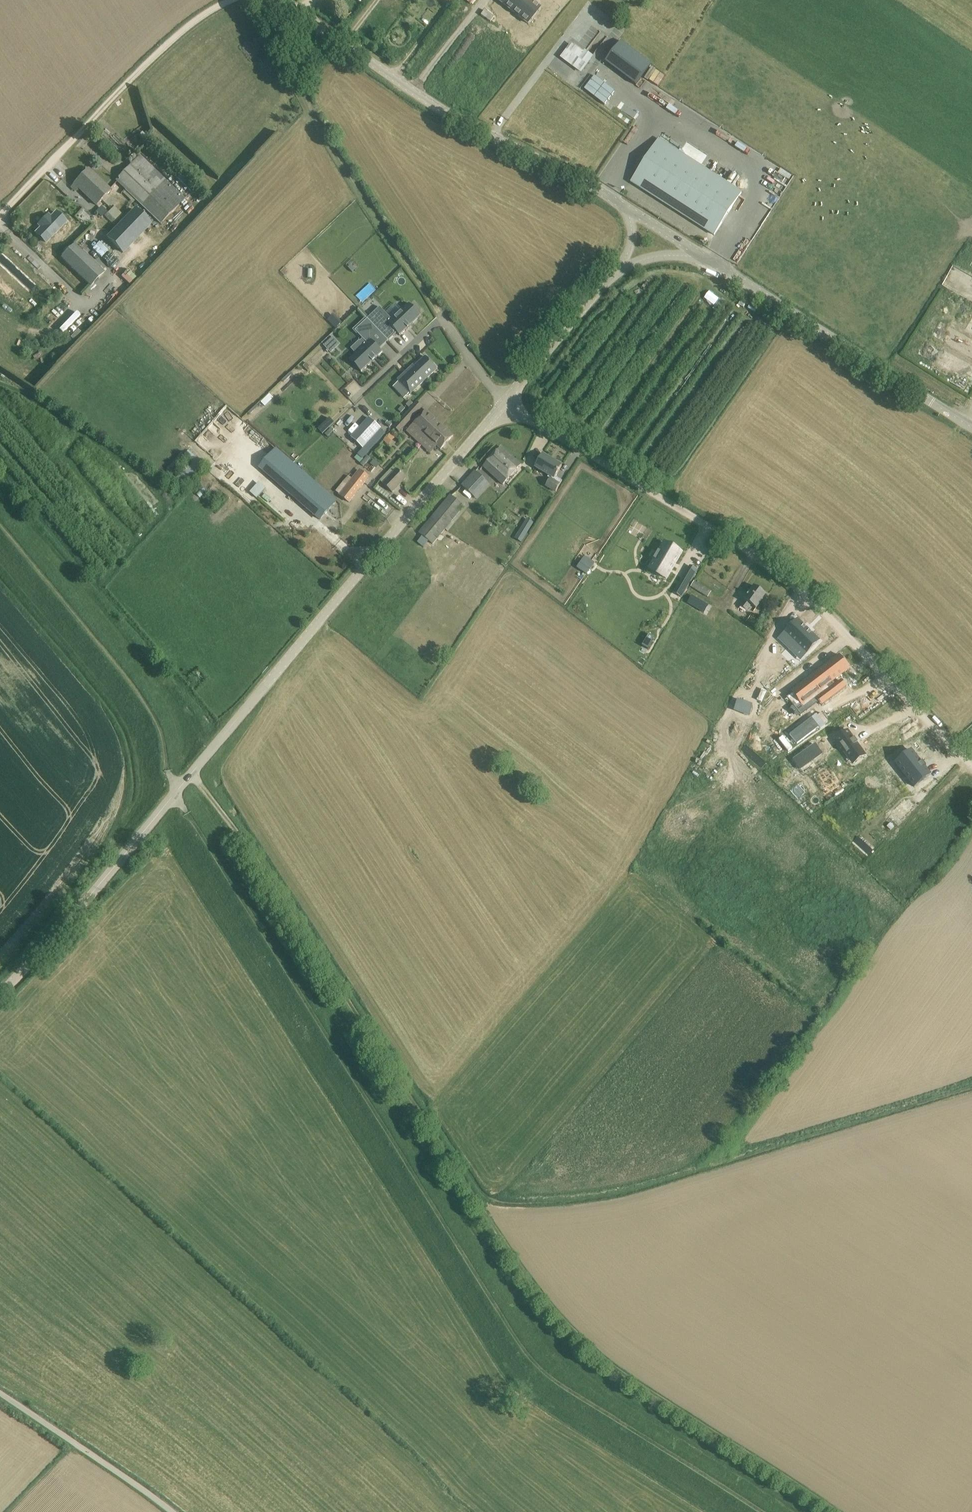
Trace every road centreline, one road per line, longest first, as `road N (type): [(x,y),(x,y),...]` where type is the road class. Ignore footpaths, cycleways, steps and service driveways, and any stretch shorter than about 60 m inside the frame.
road 1 (track): [(0,525),(151,711),(188,815),(526,1350),(553,1376),(762,1511)]
road 2 (track): [(829,1511),(603,1365),(544,1305),(237,831),(191,773)]
road 3 (tertiary): [(505,403),(0,994)]
road 4 (unclassified): [(971,750),(775,560),(505,403)]
road 5 (tertiary): [(628,207),(451,116),(280,0)]
road 6 (track): [(0,486),(214,747)]
road 7 (unclassified): [(230,0),(163,49),(0,217)]
road 8 (tertiary): [(971,425),(704,256)]
road 9 (unclassified): [(169,1511),(0,1393)]
road 10 (tertiary): [(619,268),(505,403)]

